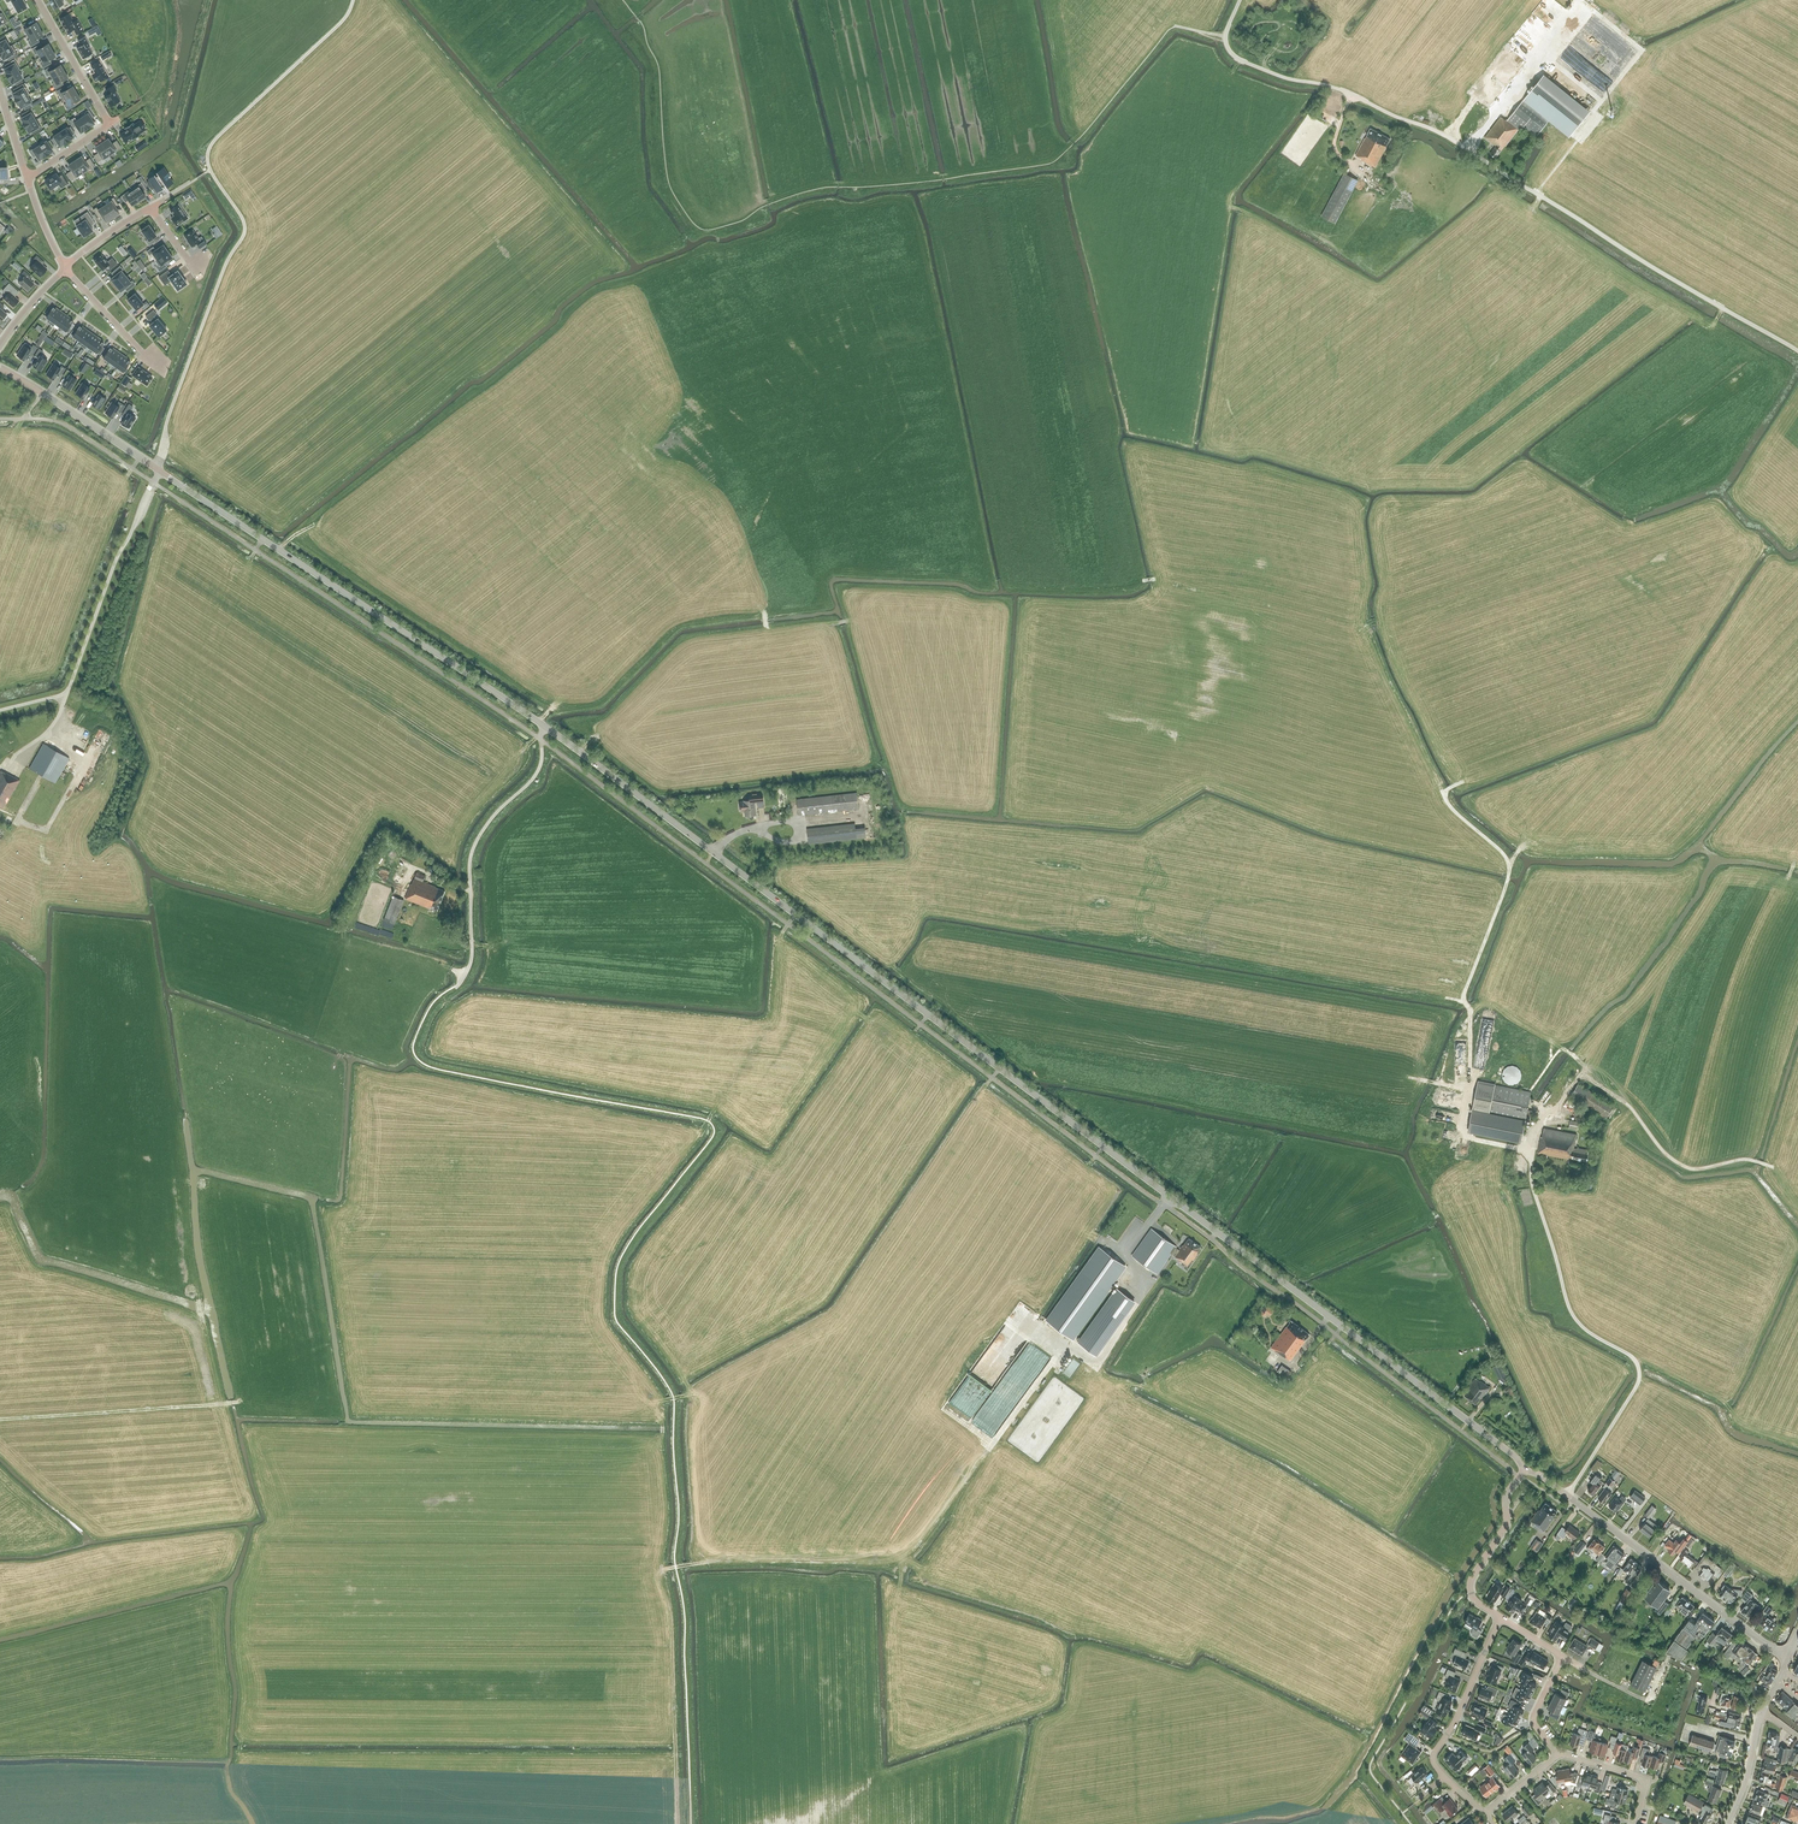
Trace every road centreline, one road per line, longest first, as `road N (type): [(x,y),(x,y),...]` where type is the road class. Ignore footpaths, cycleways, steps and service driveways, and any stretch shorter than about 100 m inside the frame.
road 1 (tertiary): [(1170,1196),(544,725)]
road 2 (unclassified): [(1797,351),(1452,140),(1337,88),(1238,60),(1226,37),(1241,0)]
road 3 (unclassified): [(159,470),(175,399),(245,230),(210,170),(210,147),(336,28),(353,0)]
road 4 (track): [(1534,1151),(1462,1131),(1471,1011),(1463,1001),(1509,868),(1447,802),(1446,790),(1462,782)]
road 5 (tertiary): [(544,725),(159,470)]
road 6 (tertiary): [(1790,1657),(1525,1468)]
road 7 (unclassified): [(0,710),(66,693),(159,470)]
road 8 (track): [(1541,1109),(1557,1110),(1582,1074),(1629,1106),(1688,1168),(1745,1160),(1774,1167)]
road 9 (unclassified): [(457,987),(472,957),(472,853),(495,814),(535,776),(541,739)]
road 10 (tertiary): [(1525,1468),(1329,1316)]
road 11 (tertiary): [(1329,1316),(1170,1196)]
road 12 (track): [(1444,796),(1365,635),(1377,620)]
road 13 (track): [(1633,1358),(1720,1398),(1745,1429),(1797,1445)]
road 14 (tertiary): [(159,470),(0,368)]
road 15 (unclassified): [(1525,1468),(1506,1499),(1505,1527),(1470,1583),(1475,1601),(1501,1618)]
road 16 (unclassified): [(1445,1777),(1434,1758),(1501,1618)]
road 17 (track): [(1578,139),(1598,113),(1549,71),(1572,0)]
road 18 (residential): [(110,125),(38,0)]
road 19 (residential): [(65,267),(158,370)]
road 20 (residential): [(1636,1823),(1642,1778),(1558,1756)]

